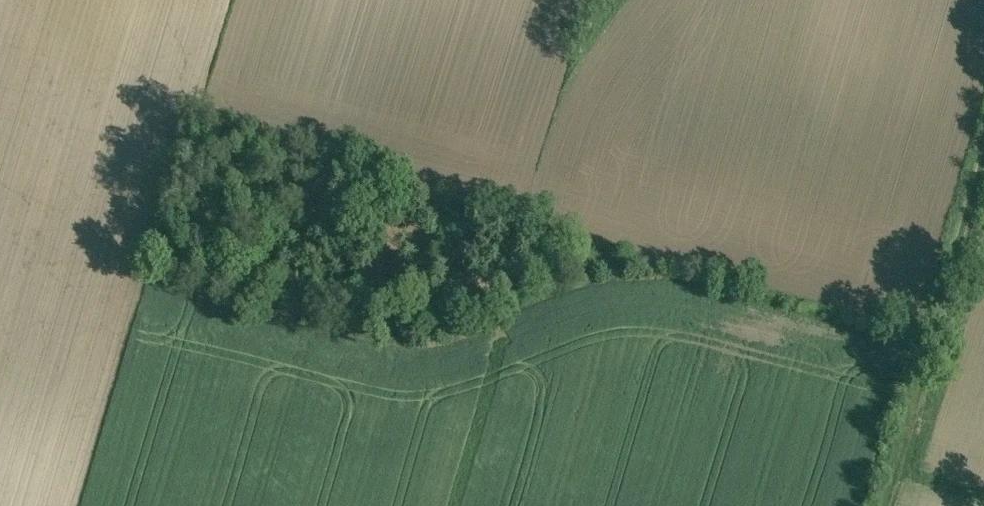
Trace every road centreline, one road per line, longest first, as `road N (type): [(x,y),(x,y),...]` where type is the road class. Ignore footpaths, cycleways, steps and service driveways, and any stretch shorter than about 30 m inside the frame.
road 1 (track): [(983,160),(888,505)]

